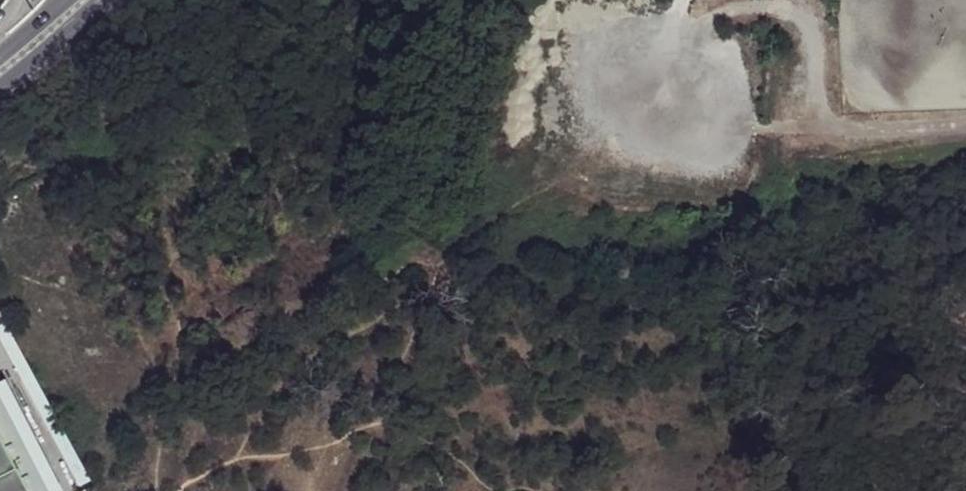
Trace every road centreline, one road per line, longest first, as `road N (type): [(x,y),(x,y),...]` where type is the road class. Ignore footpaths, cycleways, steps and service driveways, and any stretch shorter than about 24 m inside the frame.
road 1 (secondary): [(0,85),(107,0)]

